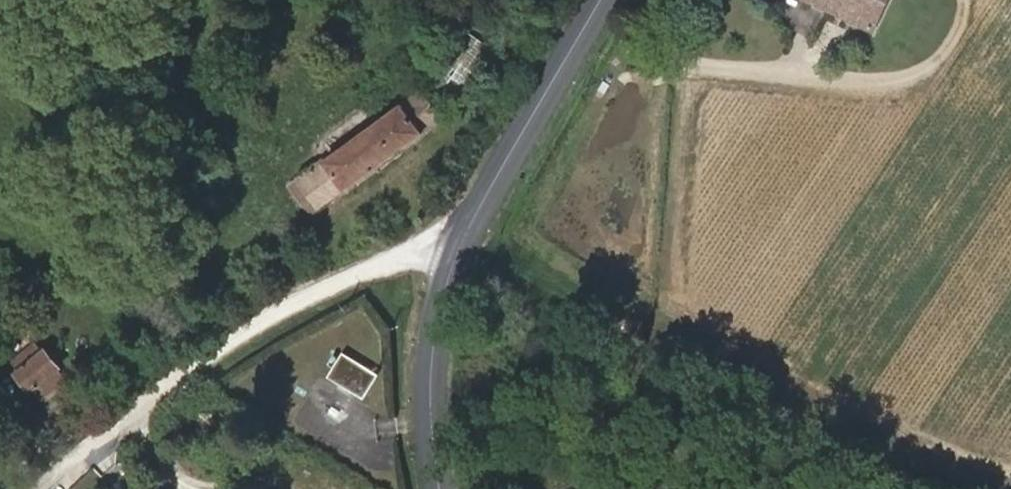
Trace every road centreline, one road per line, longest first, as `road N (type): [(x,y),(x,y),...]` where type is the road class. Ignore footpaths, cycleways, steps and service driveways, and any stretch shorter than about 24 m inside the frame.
road 1 (secondary): [(440,488),(431,397),(442,293),(600,0)]
road 2 (track): [(462,245),(427,247),(256,324),(97,443),(51,488)]
road 3 (track): [(889,473),(1010,263)]

